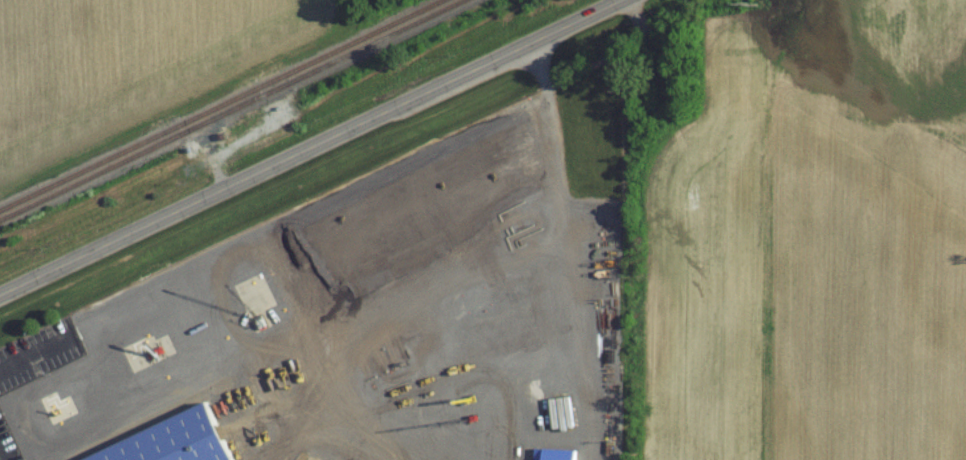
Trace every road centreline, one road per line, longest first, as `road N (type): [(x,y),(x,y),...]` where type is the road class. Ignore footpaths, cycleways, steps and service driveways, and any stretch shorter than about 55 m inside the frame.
road 1 (secondary): [(0,295),(622,0)]

